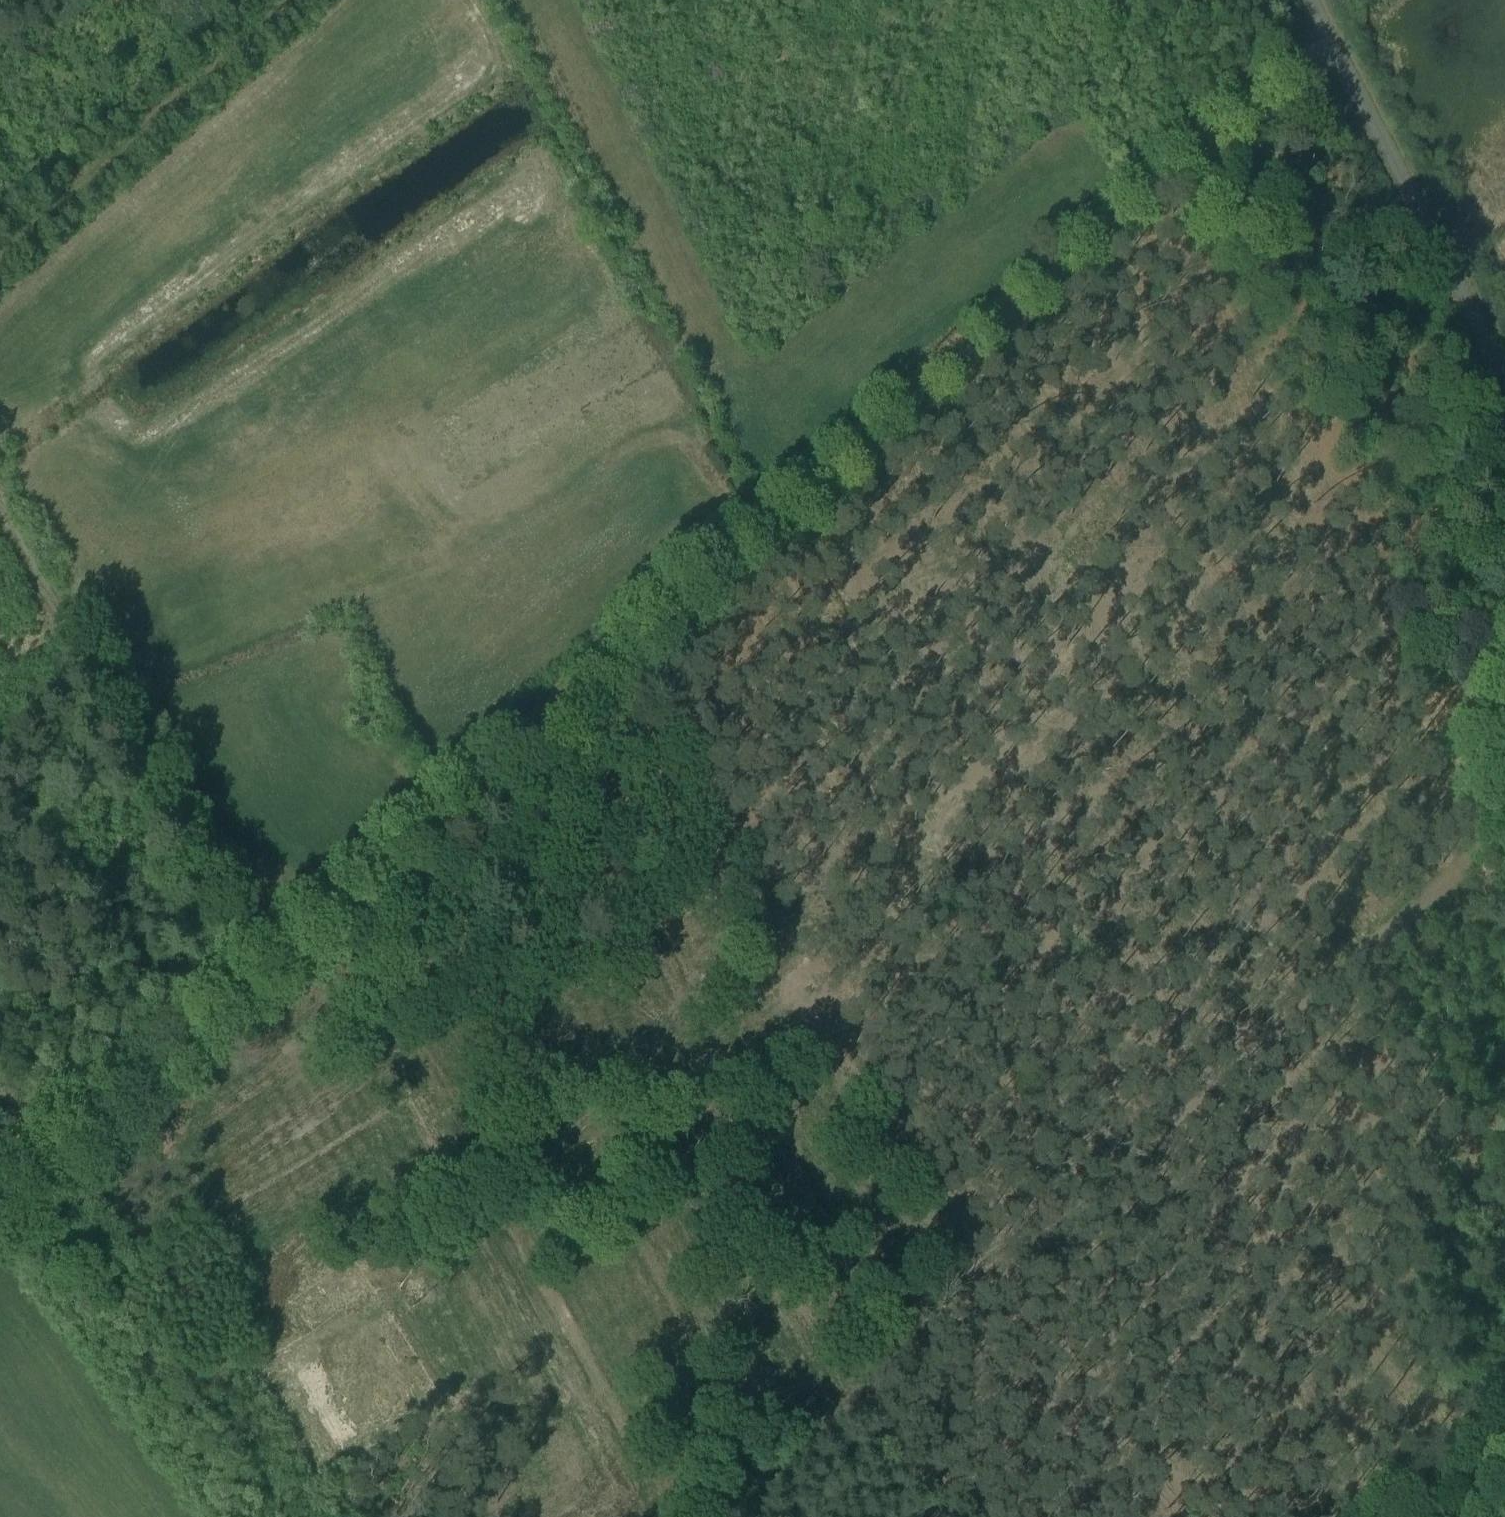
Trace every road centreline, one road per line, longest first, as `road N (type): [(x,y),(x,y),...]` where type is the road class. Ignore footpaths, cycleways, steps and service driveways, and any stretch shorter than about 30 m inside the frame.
road 1 (track): [(0,1209),(281,951),(0,503)]

